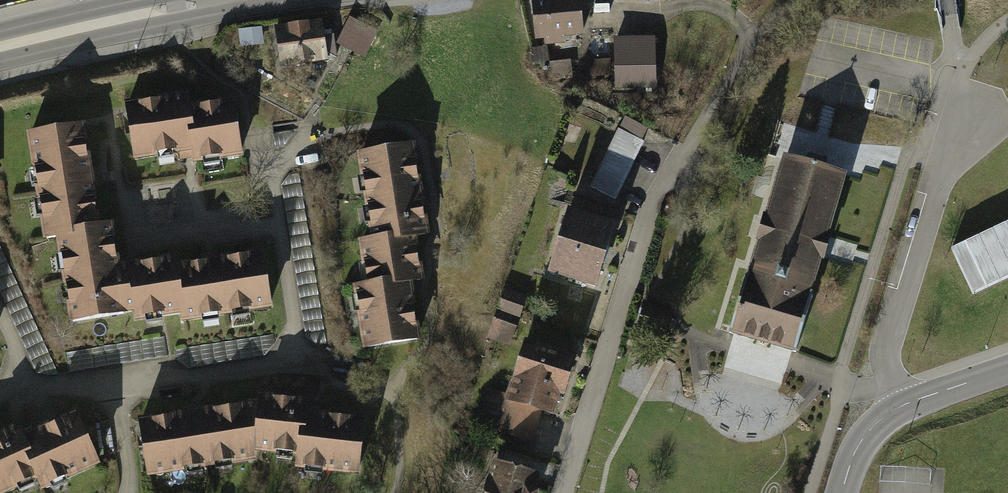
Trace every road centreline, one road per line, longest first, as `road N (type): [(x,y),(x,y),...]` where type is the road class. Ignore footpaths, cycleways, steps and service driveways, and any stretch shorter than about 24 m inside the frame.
road 1 (residential): [(563,492),(651,205),(756,32)]
road 2 (residential): [(904,405),(888,365),(889,337),(947,152),(973,127)]
road 3 (primary): [(0,47),(123,17)]

